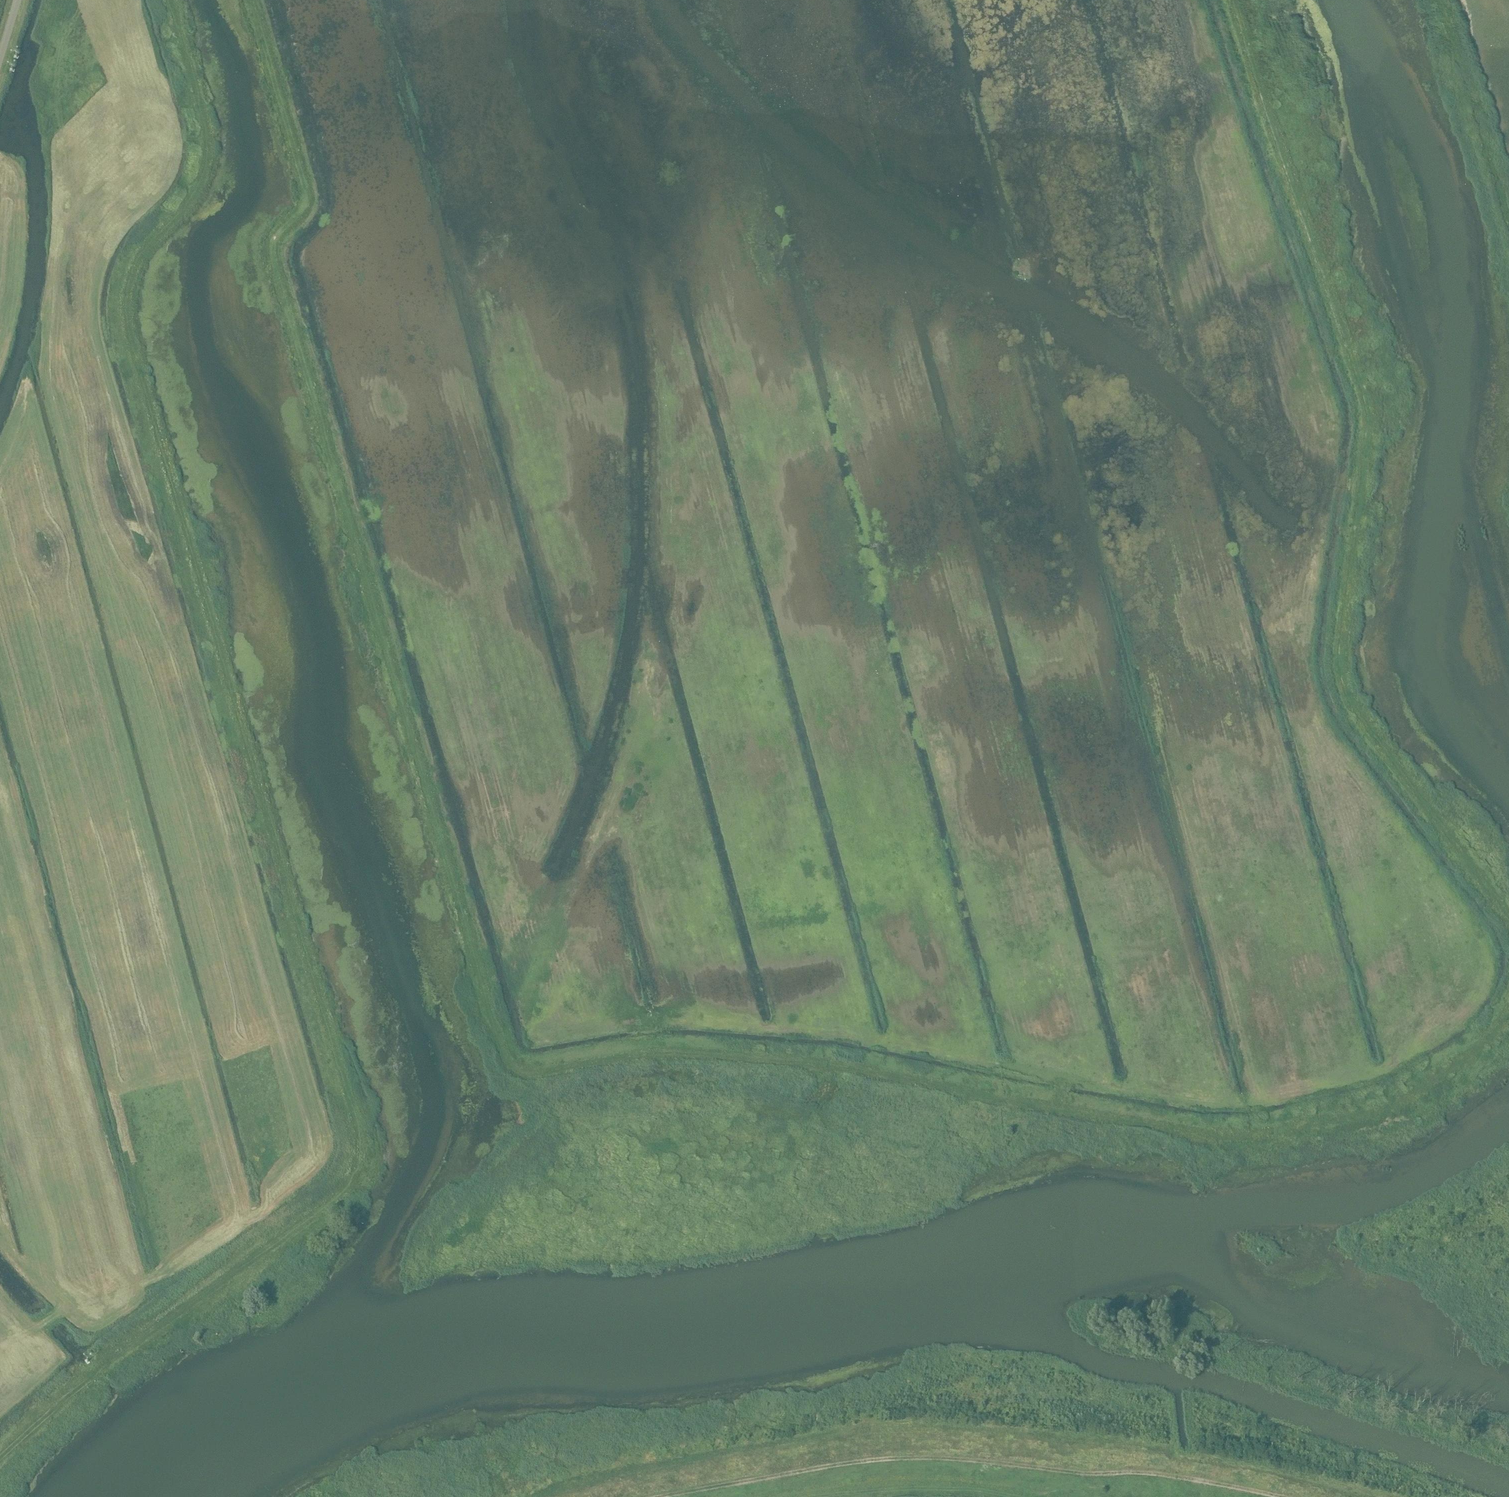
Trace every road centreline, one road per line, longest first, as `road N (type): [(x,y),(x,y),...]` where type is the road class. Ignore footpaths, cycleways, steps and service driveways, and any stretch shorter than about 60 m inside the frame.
road 1 (track): [(1282,1496),(1148,1468),(901,1455),(669,1496)]

